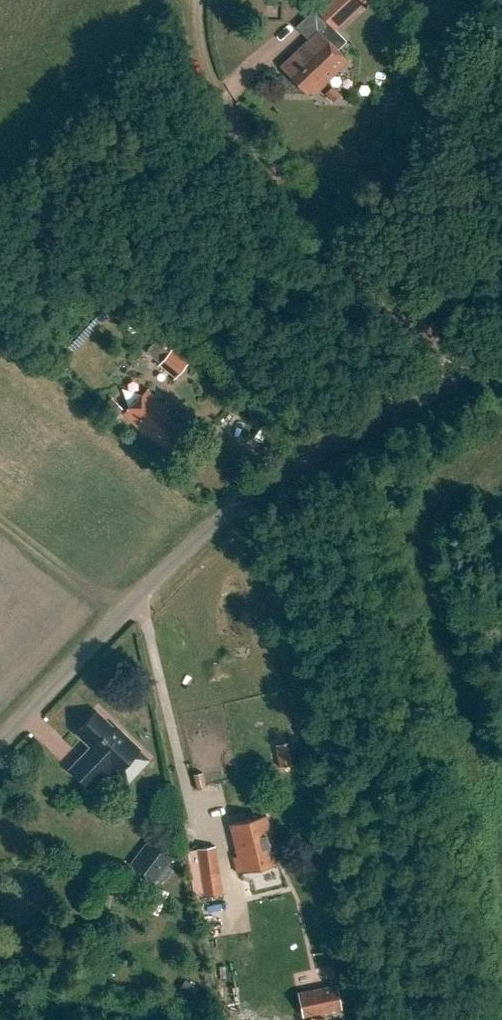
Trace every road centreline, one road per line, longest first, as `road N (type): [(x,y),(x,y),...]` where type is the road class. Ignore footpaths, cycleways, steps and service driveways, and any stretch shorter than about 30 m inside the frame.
road 1 (unclassified): [(0,742),(132,603),(232,511),(289,469),(501,353)]
road 2 (track): [(202,0),(202,41),(240,134),(457,375)]

